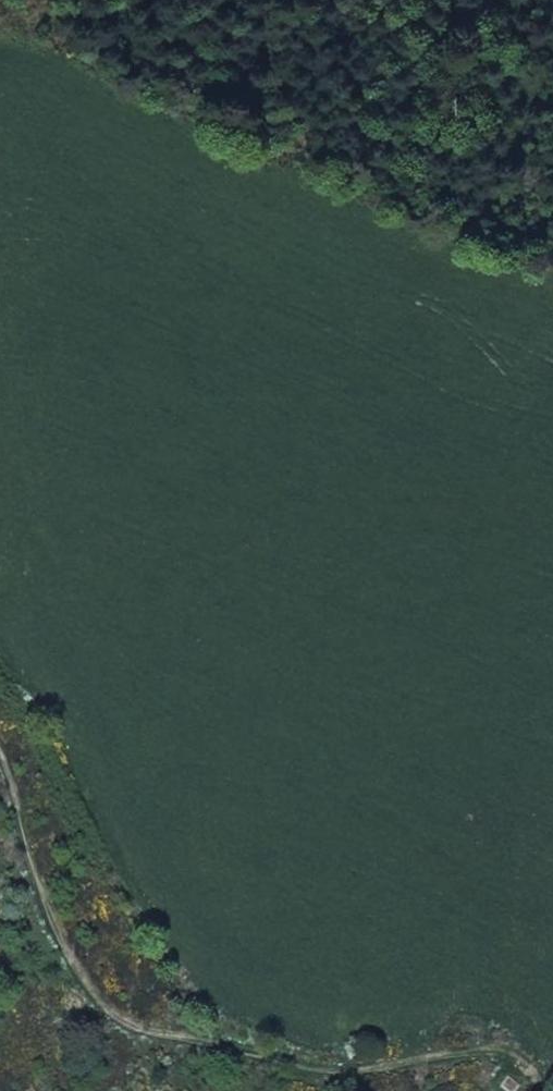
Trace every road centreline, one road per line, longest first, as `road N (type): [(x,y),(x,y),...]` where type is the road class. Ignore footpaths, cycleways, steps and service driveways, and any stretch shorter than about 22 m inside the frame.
road 1 (track): [(552,1073),(543,1059),(489,1039),(354,1056),(136,1011),(75,928),(36,834),(15,733),(0,710)]

